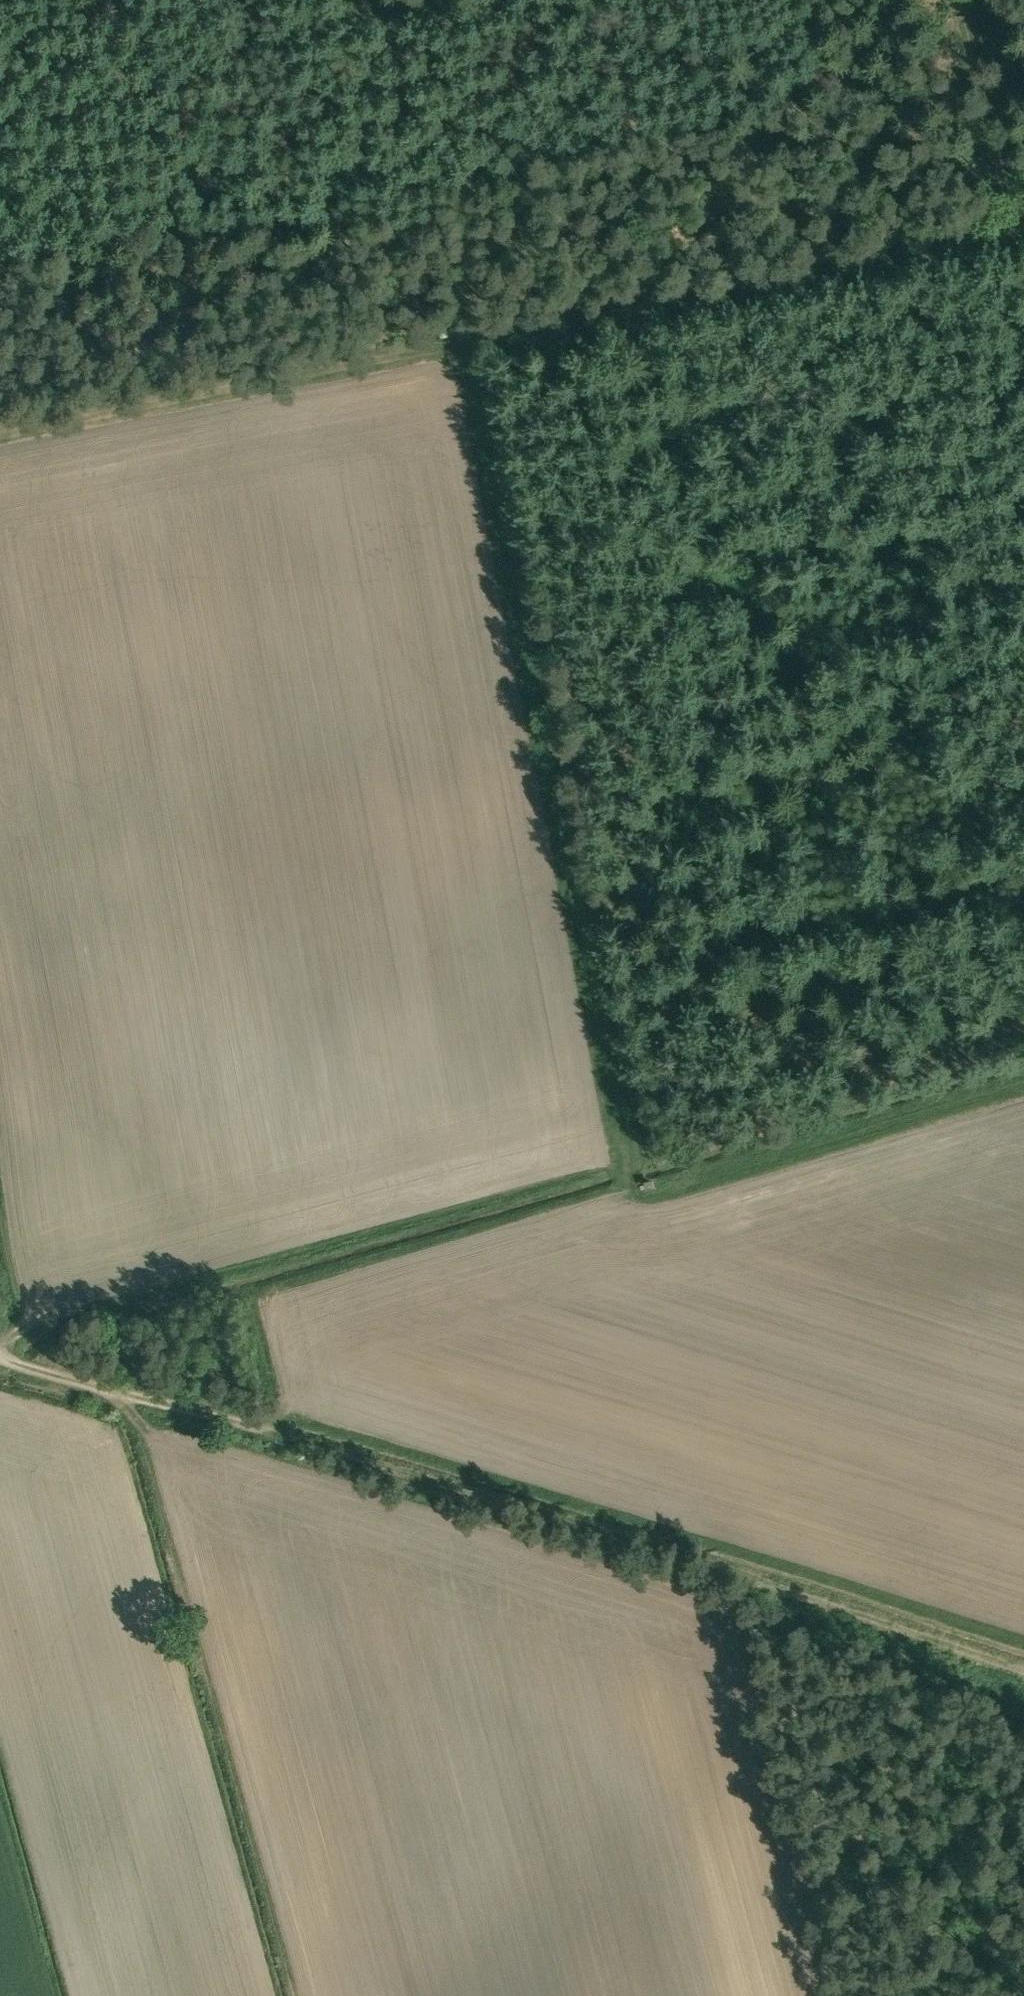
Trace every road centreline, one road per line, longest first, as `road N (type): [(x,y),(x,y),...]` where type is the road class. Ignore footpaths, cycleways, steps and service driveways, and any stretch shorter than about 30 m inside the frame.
road 1 (track): [(0,436),(991,242),(1006,233),(1011,215),(953,0)]
road 2 (track): [(667,1556),(0,1352)]

